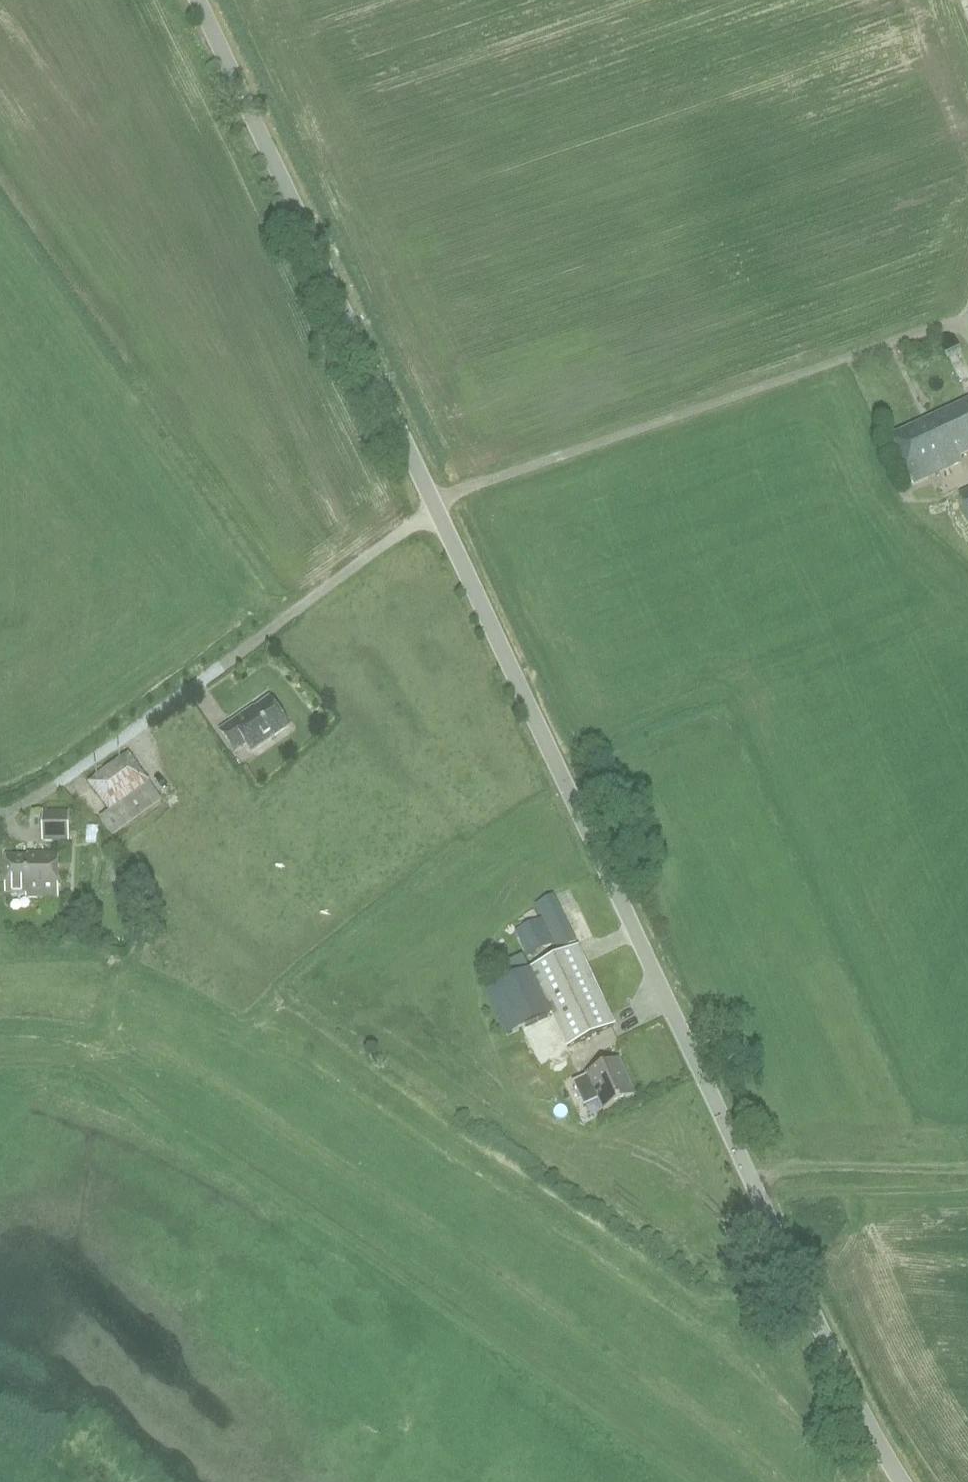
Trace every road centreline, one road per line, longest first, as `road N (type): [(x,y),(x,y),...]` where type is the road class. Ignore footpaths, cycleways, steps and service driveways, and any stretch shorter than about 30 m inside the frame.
road 1 (unclassified): [(902,1481),(834,1355),(199,0)]

